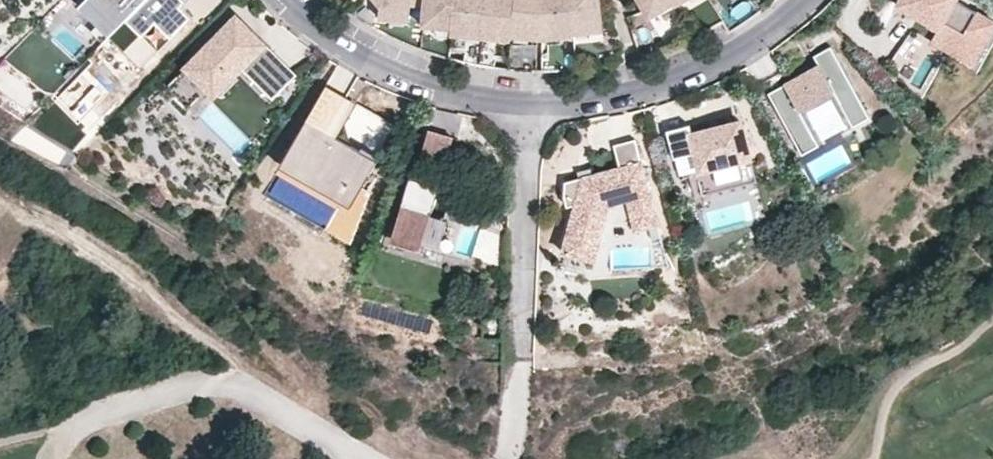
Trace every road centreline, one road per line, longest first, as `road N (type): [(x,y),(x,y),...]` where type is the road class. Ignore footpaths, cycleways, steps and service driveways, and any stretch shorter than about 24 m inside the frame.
road 1 (residential): [(294,0),(356,49),(410,76),(514,100),(645,85),(735,47),(798,0)]

